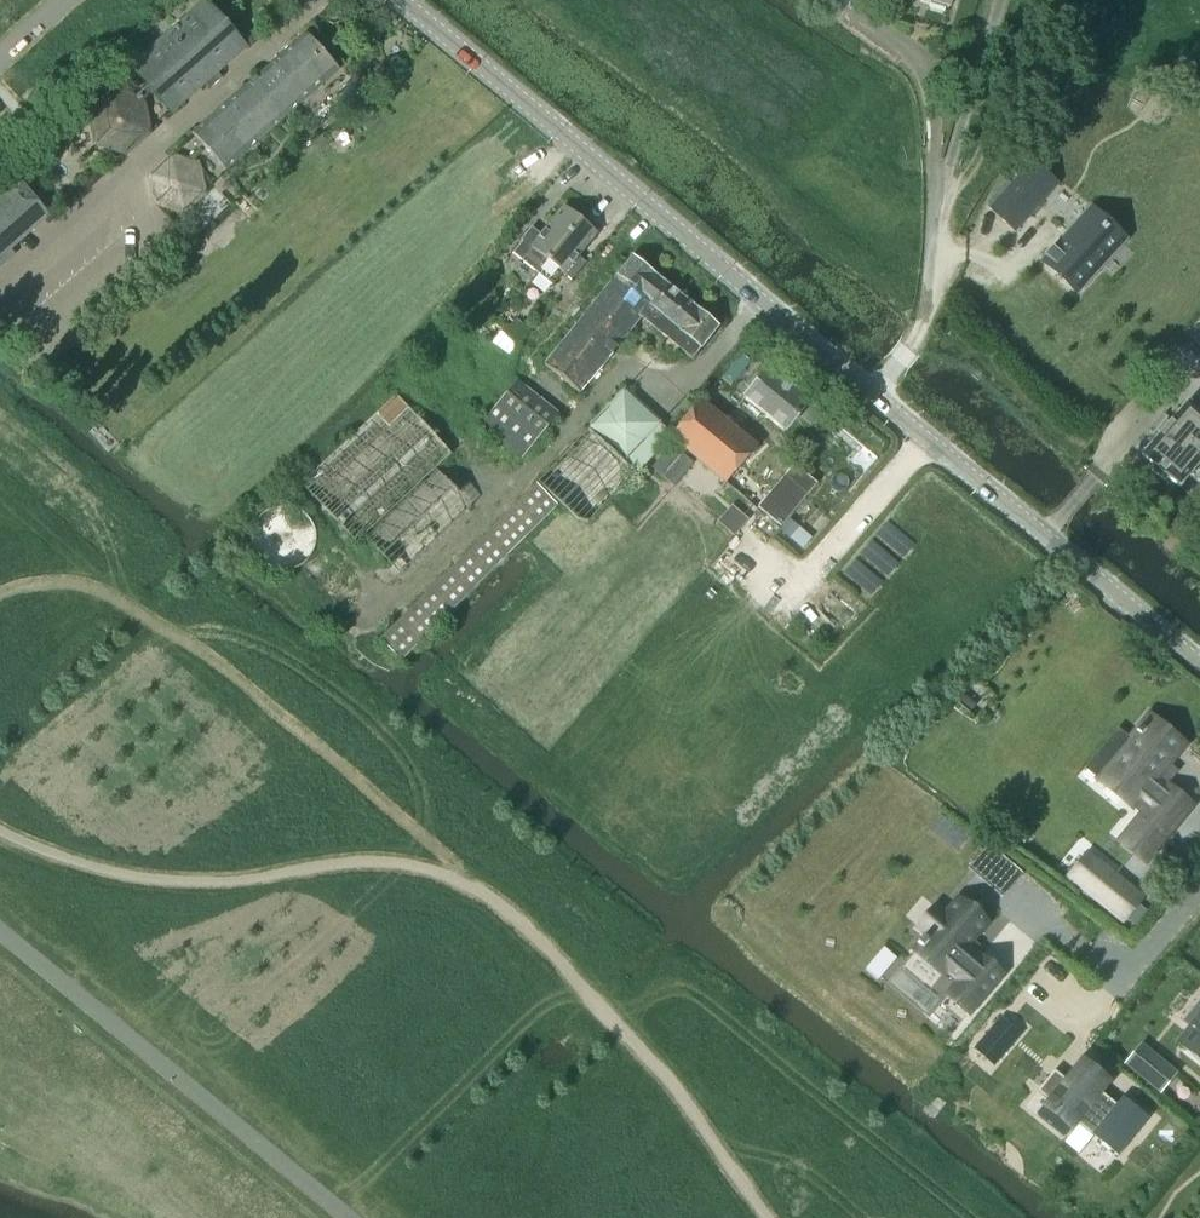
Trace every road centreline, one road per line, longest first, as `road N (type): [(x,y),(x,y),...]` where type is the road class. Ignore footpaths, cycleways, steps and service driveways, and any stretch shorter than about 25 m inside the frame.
road 1 (tertiary): [(1199,662),(400,0)]

